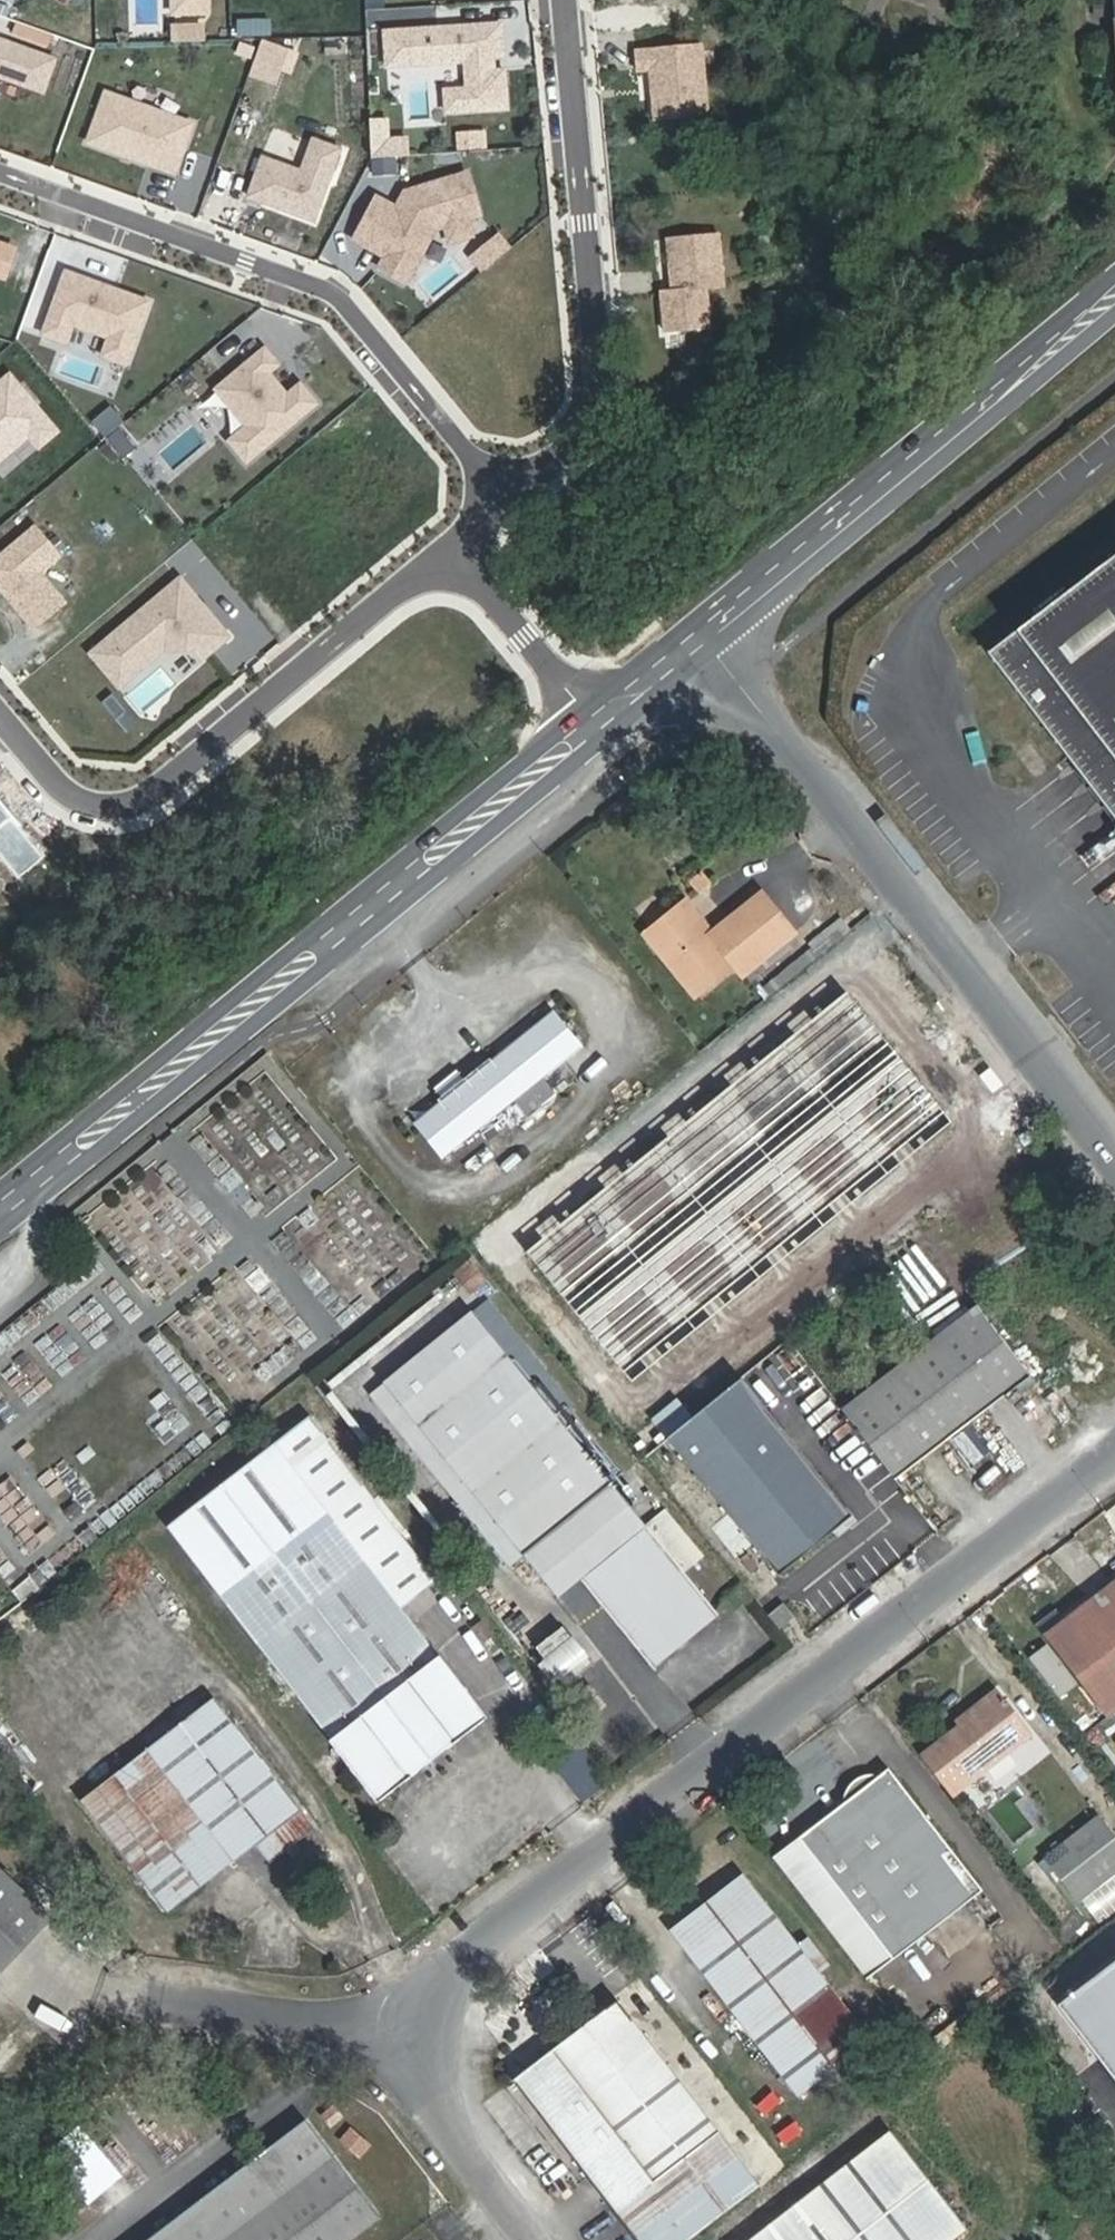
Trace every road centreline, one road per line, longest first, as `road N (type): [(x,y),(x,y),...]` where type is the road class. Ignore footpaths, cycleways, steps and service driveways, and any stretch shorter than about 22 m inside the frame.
road 1 (unclassified): [(1114,1455),(503,1920),(464,1959),(429,2030),(432,2072),(469,2165),(528,2239)]
road 2 (primary): [(0,1231),(604,737)]
road 3 (primary): [(582,710),(0,1191)]
road 4 (unclassified): [(712,649),(1114,1162)]
road 5 (residential): [(501,505),(329,291),(0,181)]
road 6 (residential): [(0,709),(65,785),(149,792),(454,547)]
road 7 (residential): [(501,505),(602,415),(564,0)]
road 8 (primary): [(1114,275),(691,622)]
road 9 (primary): [(712,649),(1114,314)]
road 10 (residential): [(582,710),(454,547)]
road 11 (primary): [(691,622),(582,710)]
road 12 (primary): [(604,737),(712,649)]

